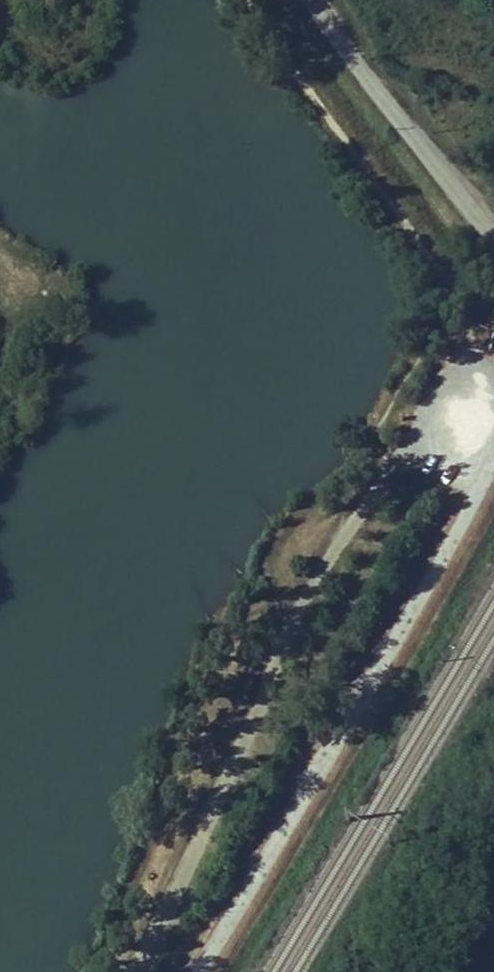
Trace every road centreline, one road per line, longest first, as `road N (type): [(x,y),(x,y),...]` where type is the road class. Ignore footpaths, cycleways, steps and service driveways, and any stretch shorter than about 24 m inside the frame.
road 1 (track): [(197,971),(493,457)]

